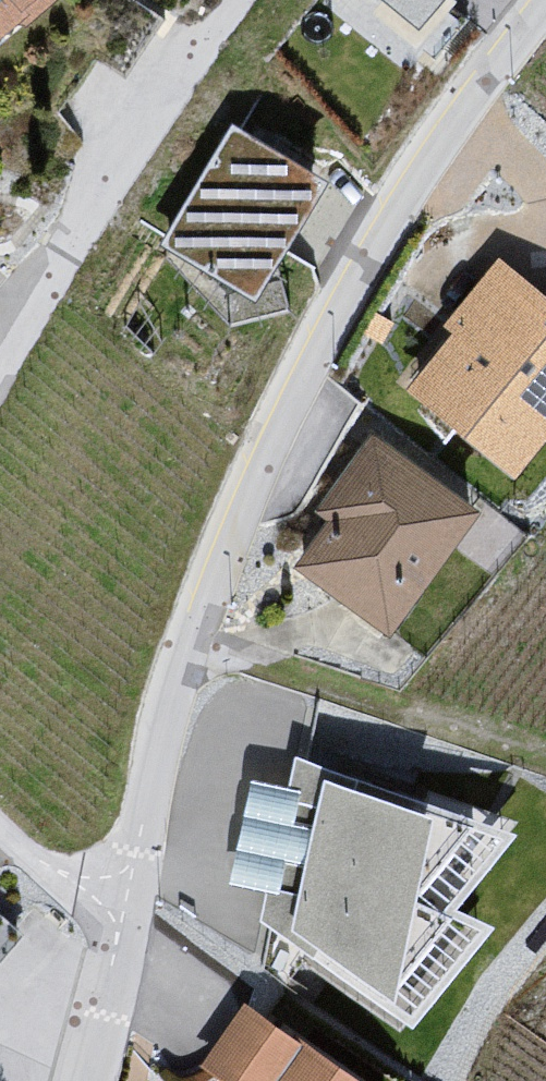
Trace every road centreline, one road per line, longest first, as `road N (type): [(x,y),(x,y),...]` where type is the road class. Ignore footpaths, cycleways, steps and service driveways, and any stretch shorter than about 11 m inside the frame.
road 1 (residential): [(545,4),(418,175),(306,372),(174,699),(130,895)]
road 2 (track): [(545,757),(194,646)]
road 3 (residential): [(130,895),(88,1080)]
road 4 (residential): [(0,830),(65,874),(130,895)]

